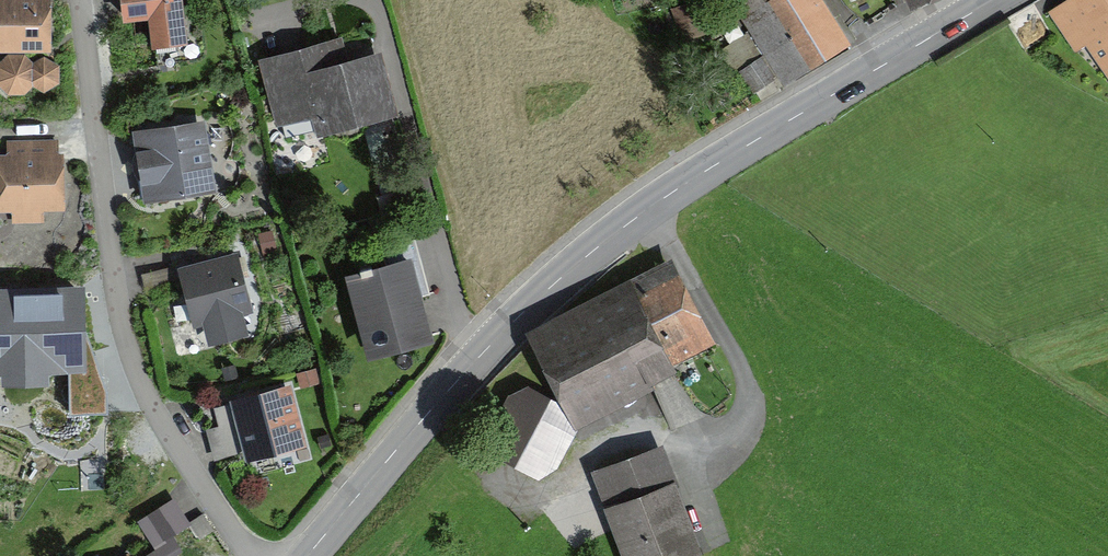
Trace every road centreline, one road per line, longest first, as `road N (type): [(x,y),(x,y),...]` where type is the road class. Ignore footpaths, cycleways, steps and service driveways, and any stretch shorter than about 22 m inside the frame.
road 1 (tertiary): [(988,0),(653,208),(553,286),(362,481),(302,555)]
road 2 (residential): [(79,0),(127,340),(182,464),(261,555)]

